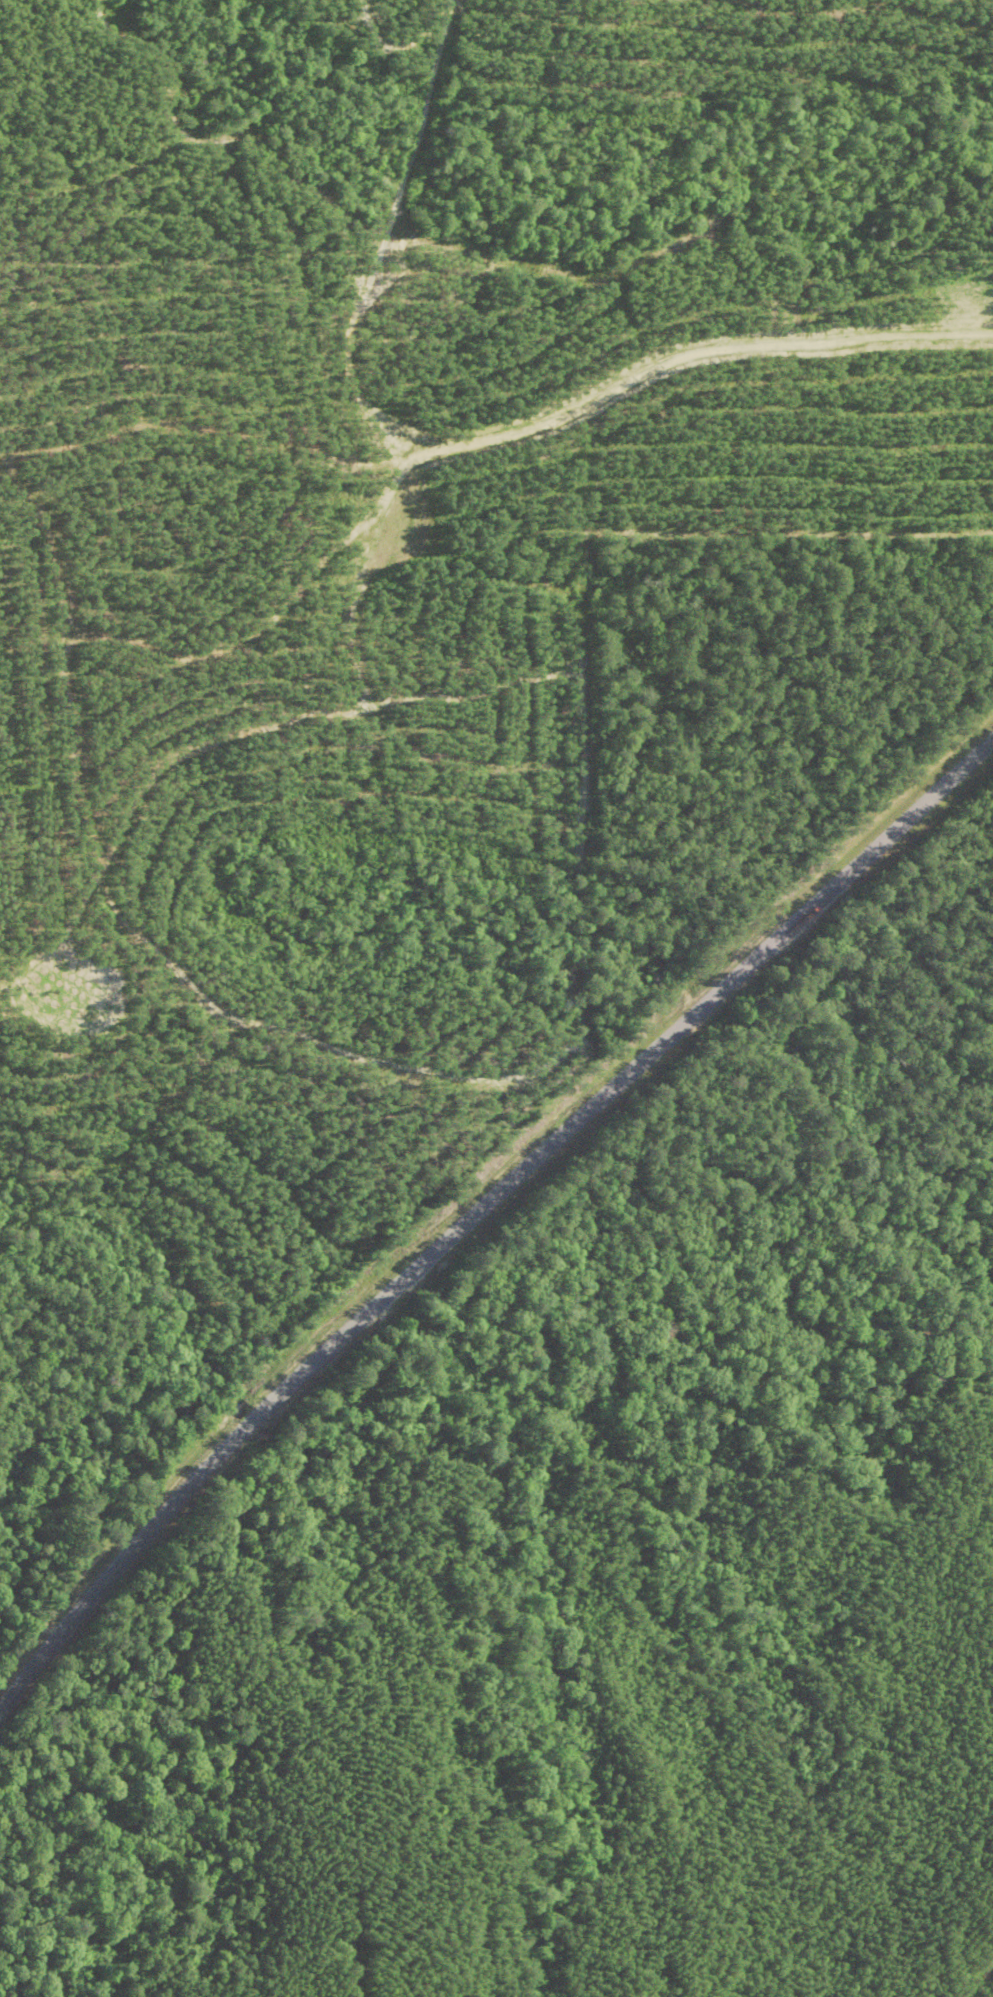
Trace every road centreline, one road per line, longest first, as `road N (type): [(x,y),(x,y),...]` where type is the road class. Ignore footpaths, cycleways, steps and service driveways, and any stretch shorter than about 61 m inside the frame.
road 1 (primary): [(0,1716),(149,1532),(285,1392),(992,743)]

